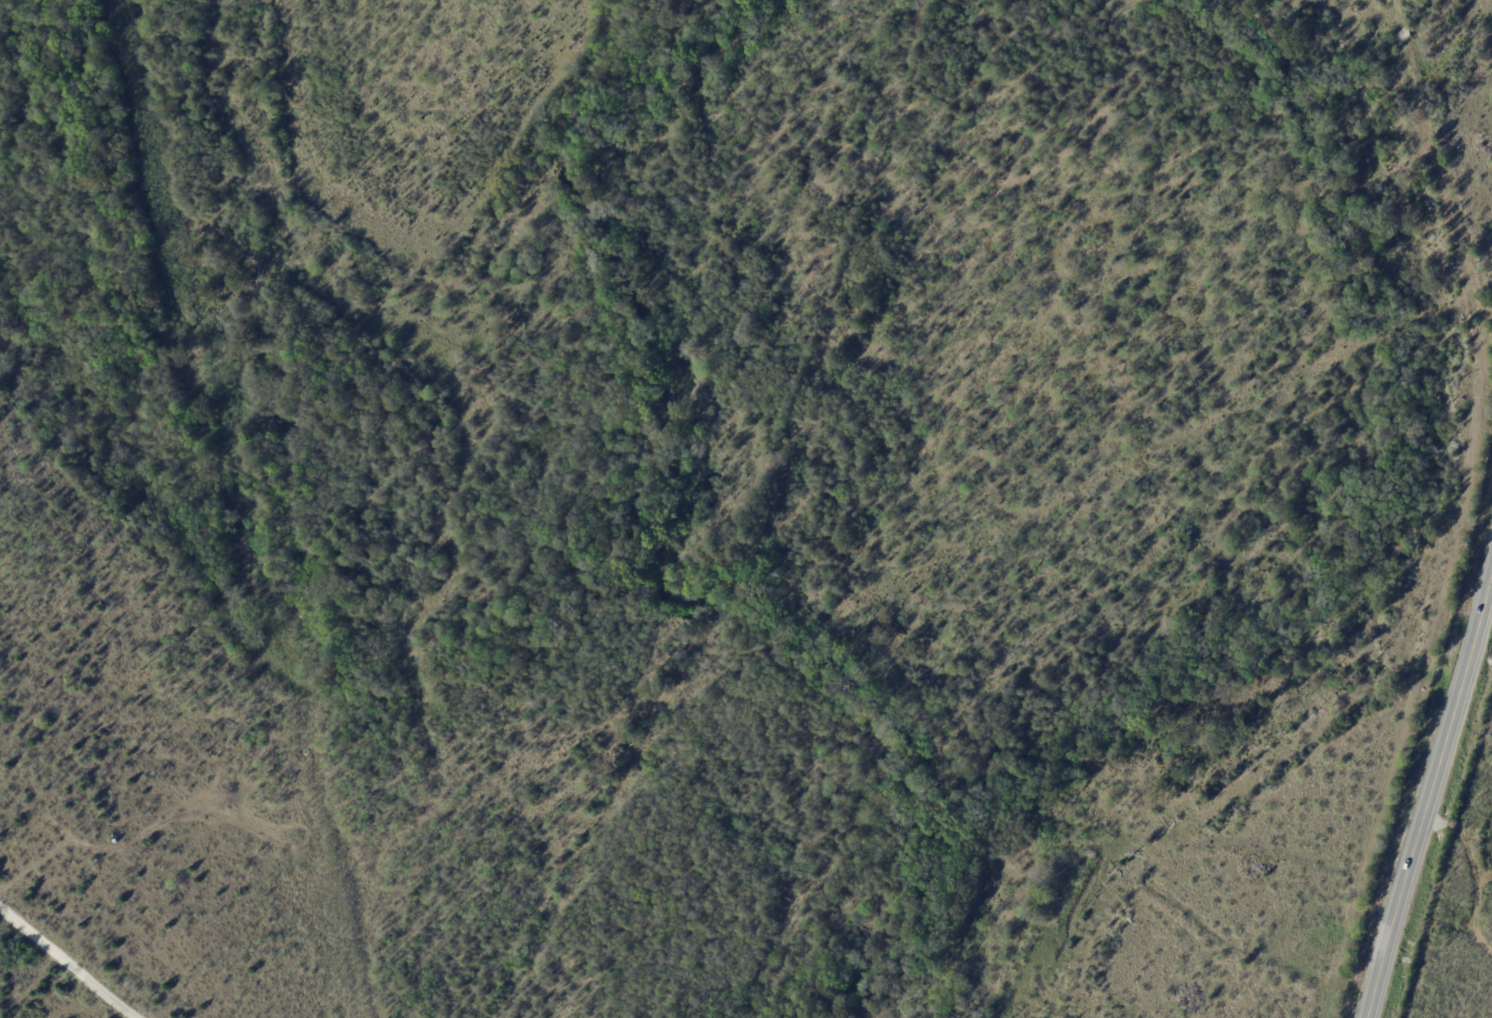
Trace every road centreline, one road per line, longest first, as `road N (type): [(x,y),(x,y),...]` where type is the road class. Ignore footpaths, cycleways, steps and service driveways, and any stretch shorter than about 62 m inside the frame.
road 1 (secondary): [(1367,1017),(1473,639)]

